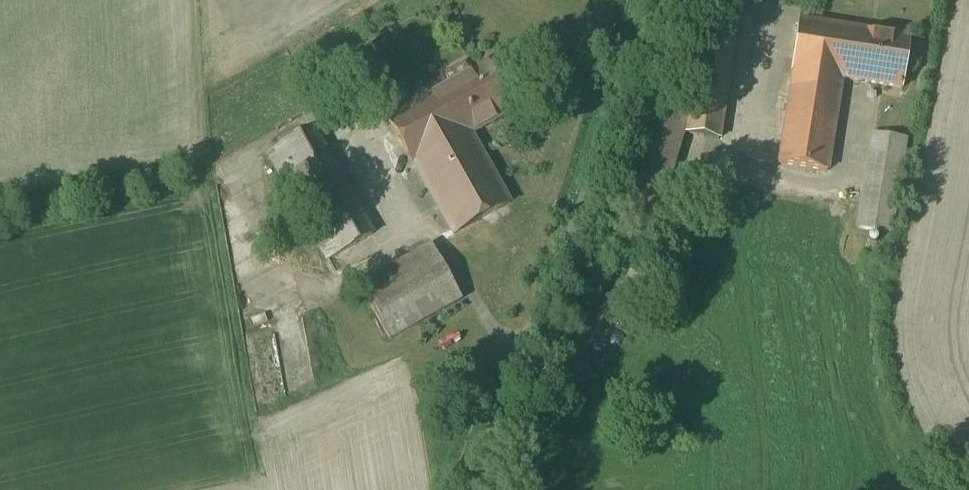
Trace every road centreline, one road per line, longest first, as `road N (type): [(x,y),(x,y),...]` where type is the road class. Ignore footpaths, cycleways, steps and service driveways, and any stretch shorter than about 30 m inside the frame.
road 1 (unclassified): [(643,0),(621,89),(496,359),(478,489)]

